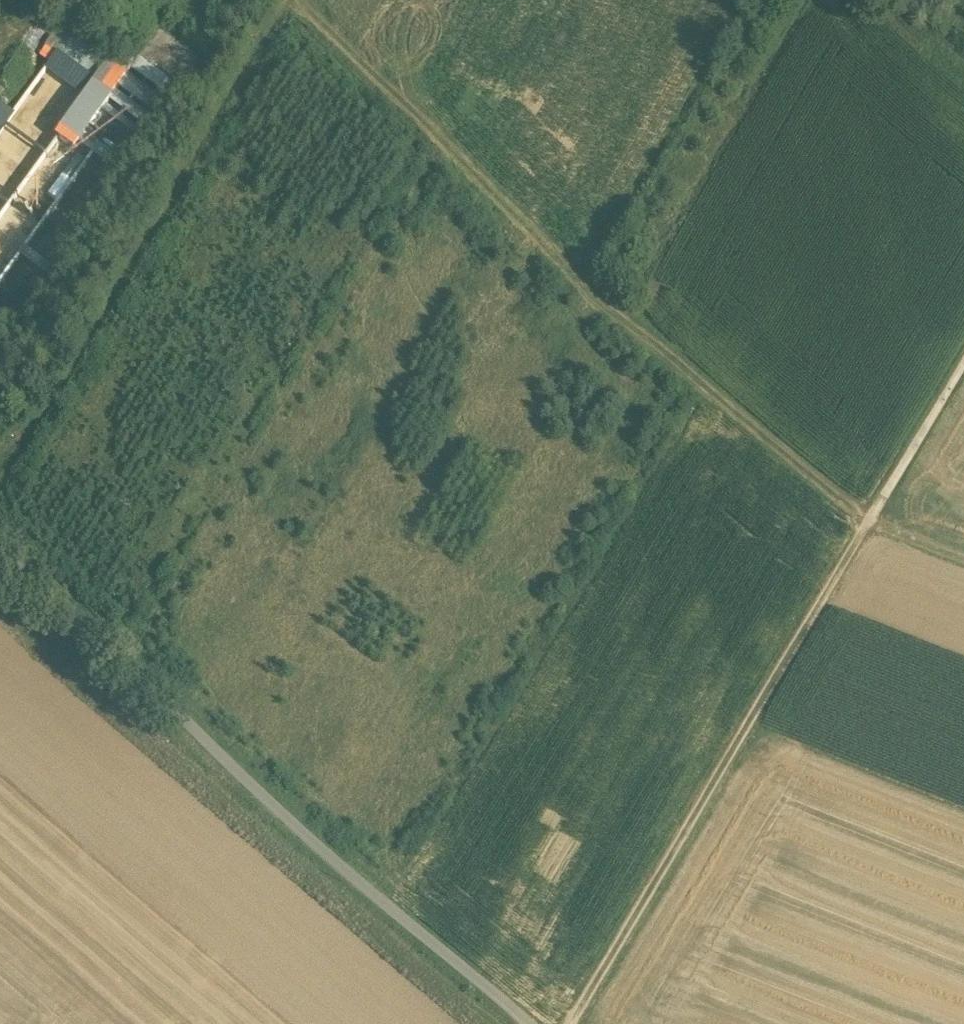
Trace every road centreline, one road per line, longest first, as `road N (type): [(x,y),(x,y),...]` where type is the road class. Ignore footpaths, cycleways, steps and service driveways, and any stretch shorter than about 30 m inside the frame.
road 1 (track): [(963,565),(873,530),(294,0)]
road 2 (track): [(963,376),(572,1023)]
road 3 (track): [(523,1023),(0,554)]
road 4 (track): [(0,465),(284,0)]

